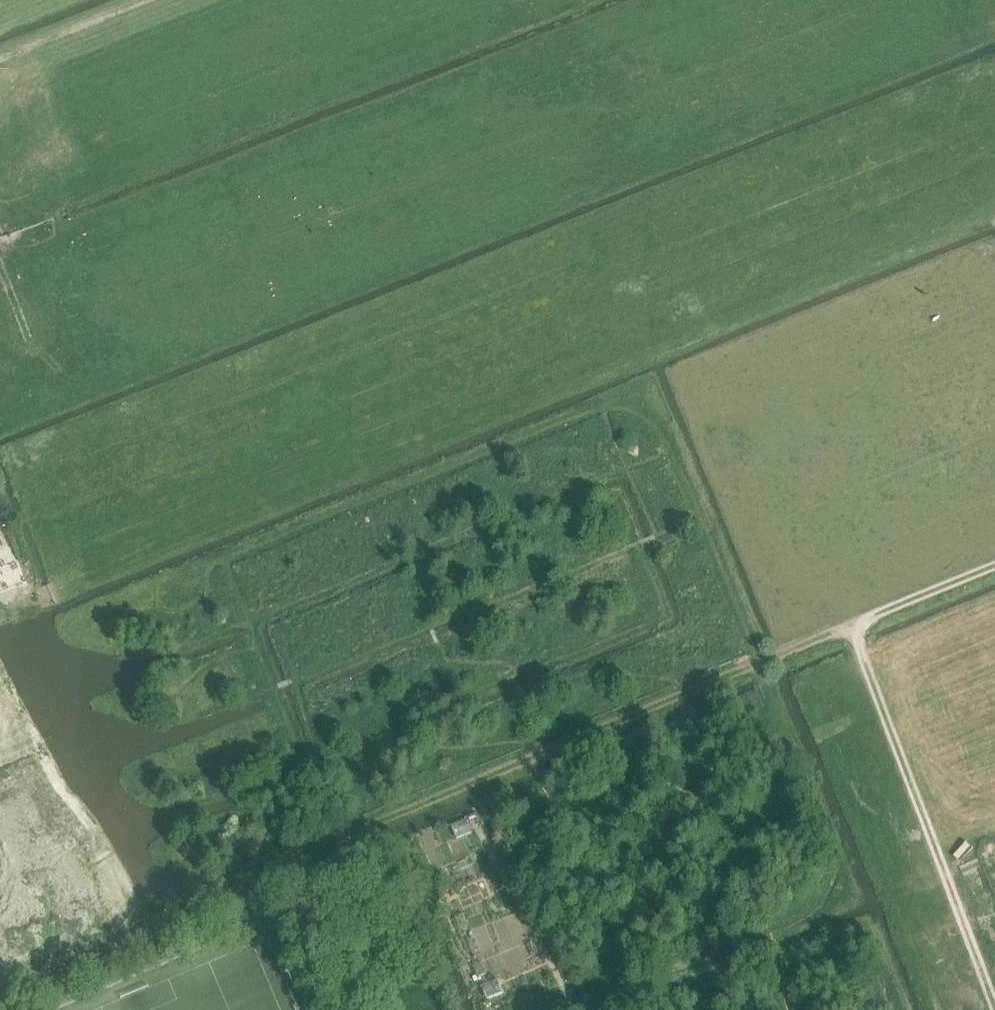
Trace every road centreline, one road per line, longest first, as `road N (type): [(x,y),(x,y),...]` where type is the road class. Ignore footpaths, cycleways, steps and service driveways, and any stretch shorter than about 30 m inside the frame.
road 1 (track): [(0,983),(994,567)]
road 2 (track): [(994,1009),(852,627)]
road 3 (track): [(156,0),(0,60)]

